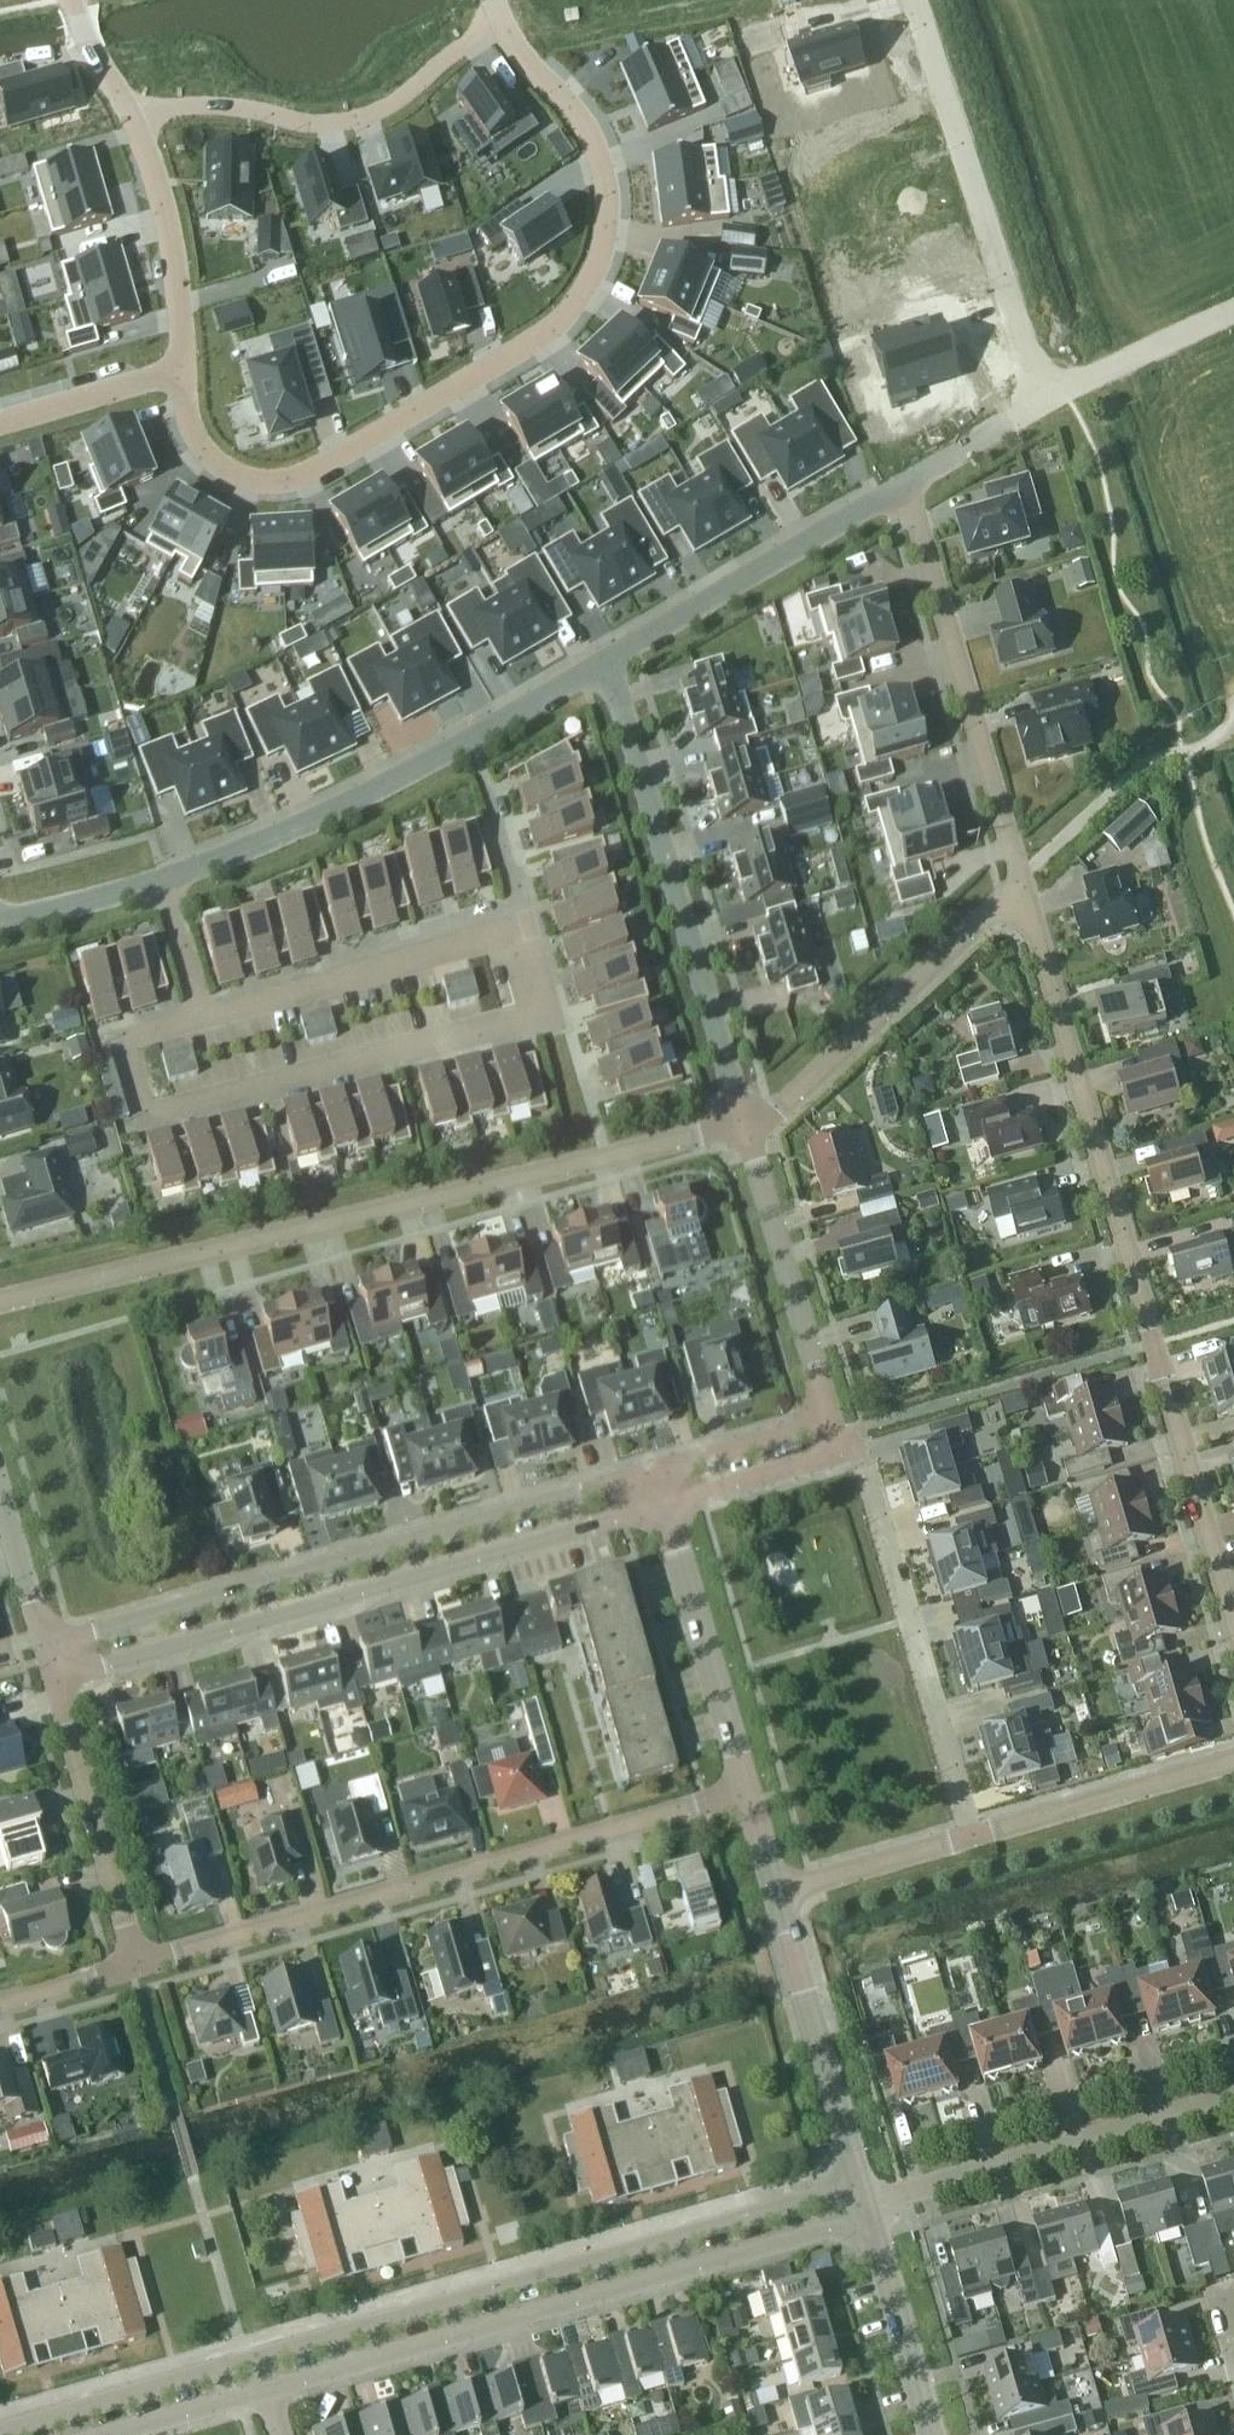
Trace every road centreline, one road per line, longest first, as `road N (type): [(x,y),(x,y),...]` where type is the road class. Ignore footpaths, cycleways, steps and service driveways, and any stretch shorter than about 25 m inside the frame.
road 1 (residential): [(503,22),(580,121),(599,167),(604,237),(570,310),(538,337),(291,478),(251,477),(203,453),(180,369)]
road 2 (residential): [(1233,1621),(1019,883)]
road 3 (residential): [(0,1303),(746,1129)]
road 4 (residential): [(514,929),(536,1013),(146,1114),(125,1040),(202,1020)]
road 5 (residential): [(136,1971),(749,1785)]
road 6 (residential): [(53,1660),(115,1662),(667,1502)]
road 7 (residential): [(657,1467),(102,1627),(53,1660)]
road 8 (residential): [(867,2201),(808,2204),(251,2356)]
road 9 (residential): [(269,2395),(820,2235),(867,2201)]
road 10 (residential): [(161,881),(409,773),(607,660)]
road 11 (residential): [(746,1129),(607,660)]
road 12 (residential): [(919,0),(1046,400)]
road 13 (residential): [(1019,883),(905,486)]
road 14 (residential): [(974,1835),(859,1450)]
road 15 (residential): [(138,119),(212,108),(344,124),(394,103),(447,51),(503,22)]
road 16 (residential): [(1233,2095),(867,2201)]
road 17 (residential): [(746,1129),(1019,883)]
road 18 (residential): [(607,660),(905,486)]
road 19 (residential): [(202,1020),(514,929)]
road 20 (unclassified): [(867,2201),(779,1891)]
road 21 (residential): [(136,1971),(53,1660)]
road 22 (residential): [(824,1419),(746,1129)]
road 23 (unclassified): [(749,1785),(667,1502)]
road 24 (residential): [(974,1835),(1233,1760)]
road 25 (residential): [(180,369),(178,297),(138,119)]
road 26 (residential): [(251,2356),(9,2434)]
road 27 (unclassified): [(934,2434),(867,2201)]
road 28 (residential): [(779,1891),(974,1835)]
road 29 (residential): [(667,1502),(859,1450)]
road 30 (residential): [(53,1660),(0,1478)]
road 31 (residential): [(0,421),(180,369)]
road 32 (residential): [(824,1419),(657,1467)]
road 33 (residential): [(0,920),(161,881)]
road 34 (residential): [(905,486),(1046,400)]
road 35 (residential): [(202,1020),(161,881)]
road 36 (residential): [(133,2434),(269,2395)]
road 37 (residential): [(136,1971),(0,2010)]
road 38 (residential): [(138,119),(92,48),(77,0)]

